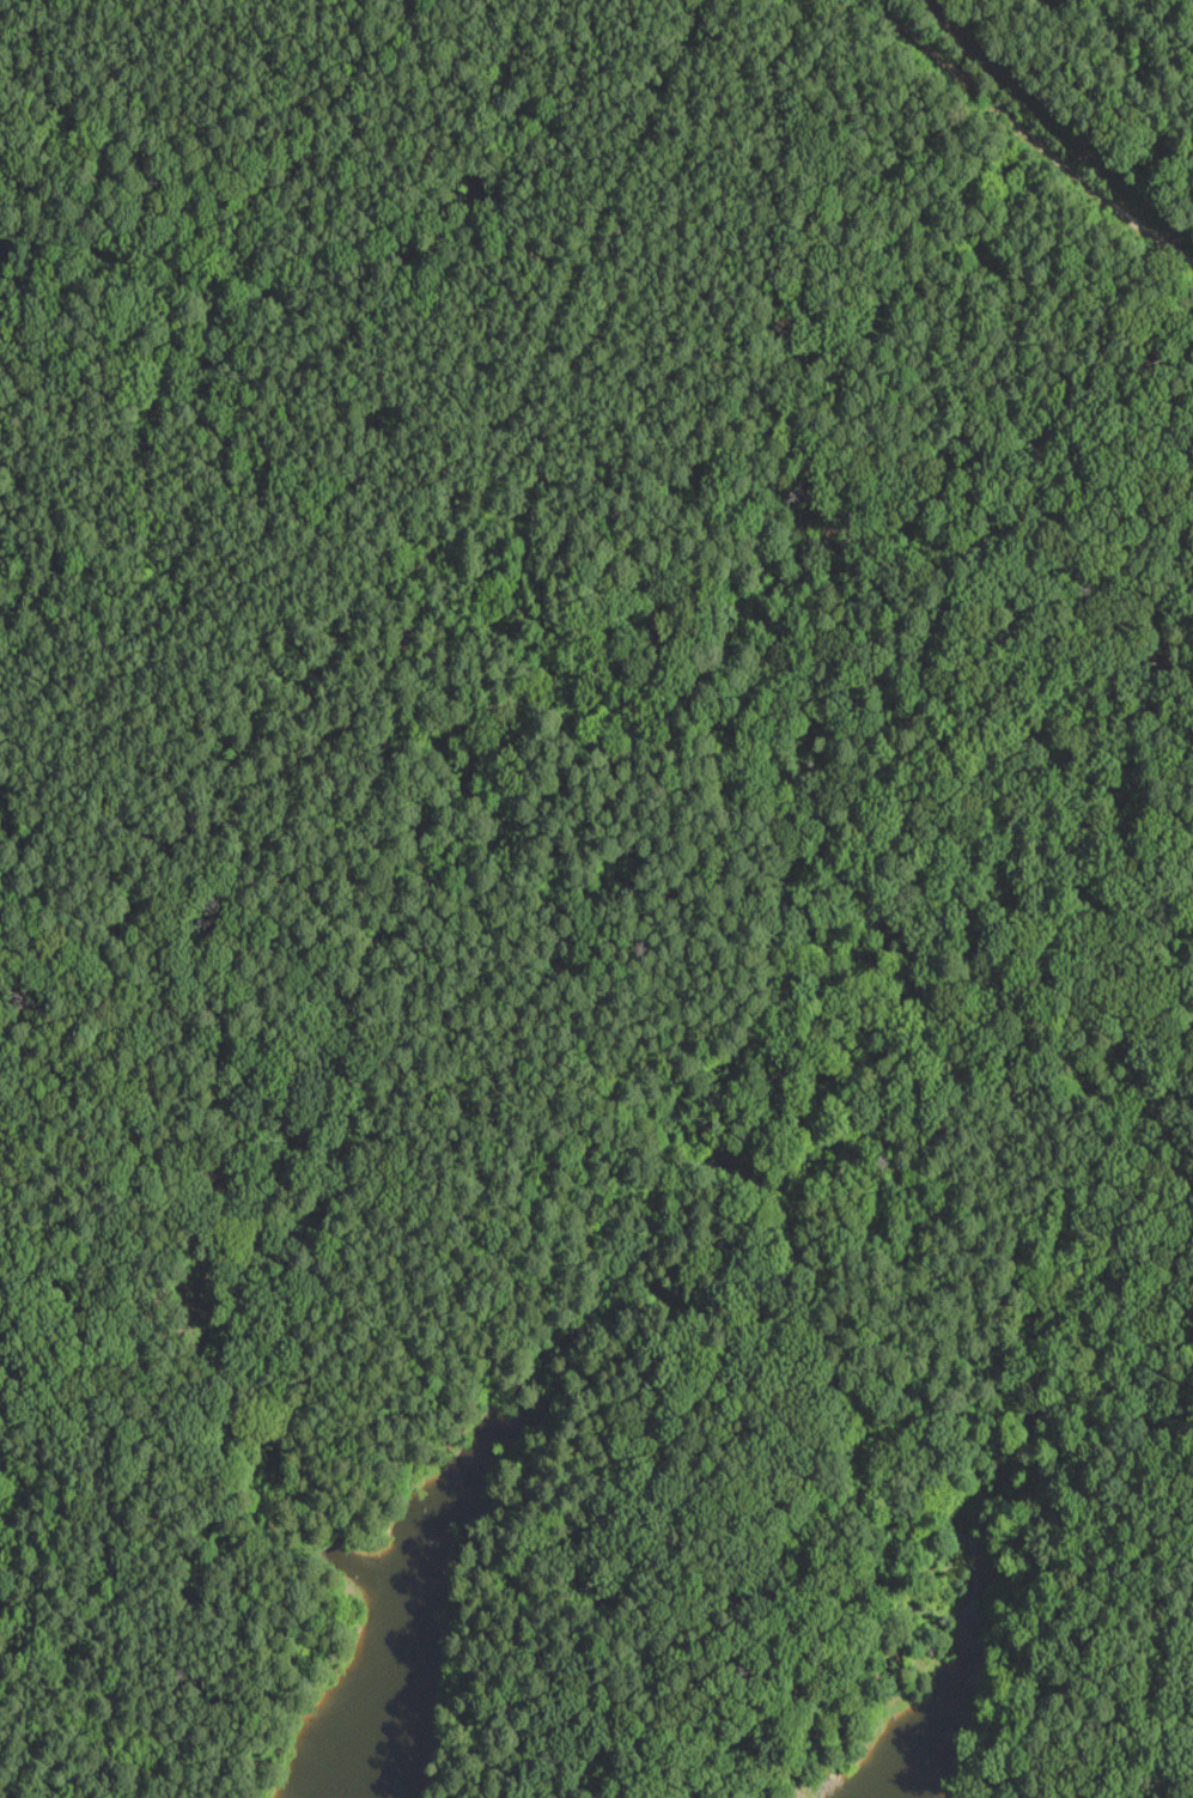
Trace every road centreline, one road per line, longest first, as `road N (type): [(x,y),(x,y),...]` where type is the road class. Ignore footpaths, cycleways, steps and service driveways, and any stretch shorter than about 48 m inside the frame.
road 1 (residential): [(877,0),(988,103),(1192,266)]

